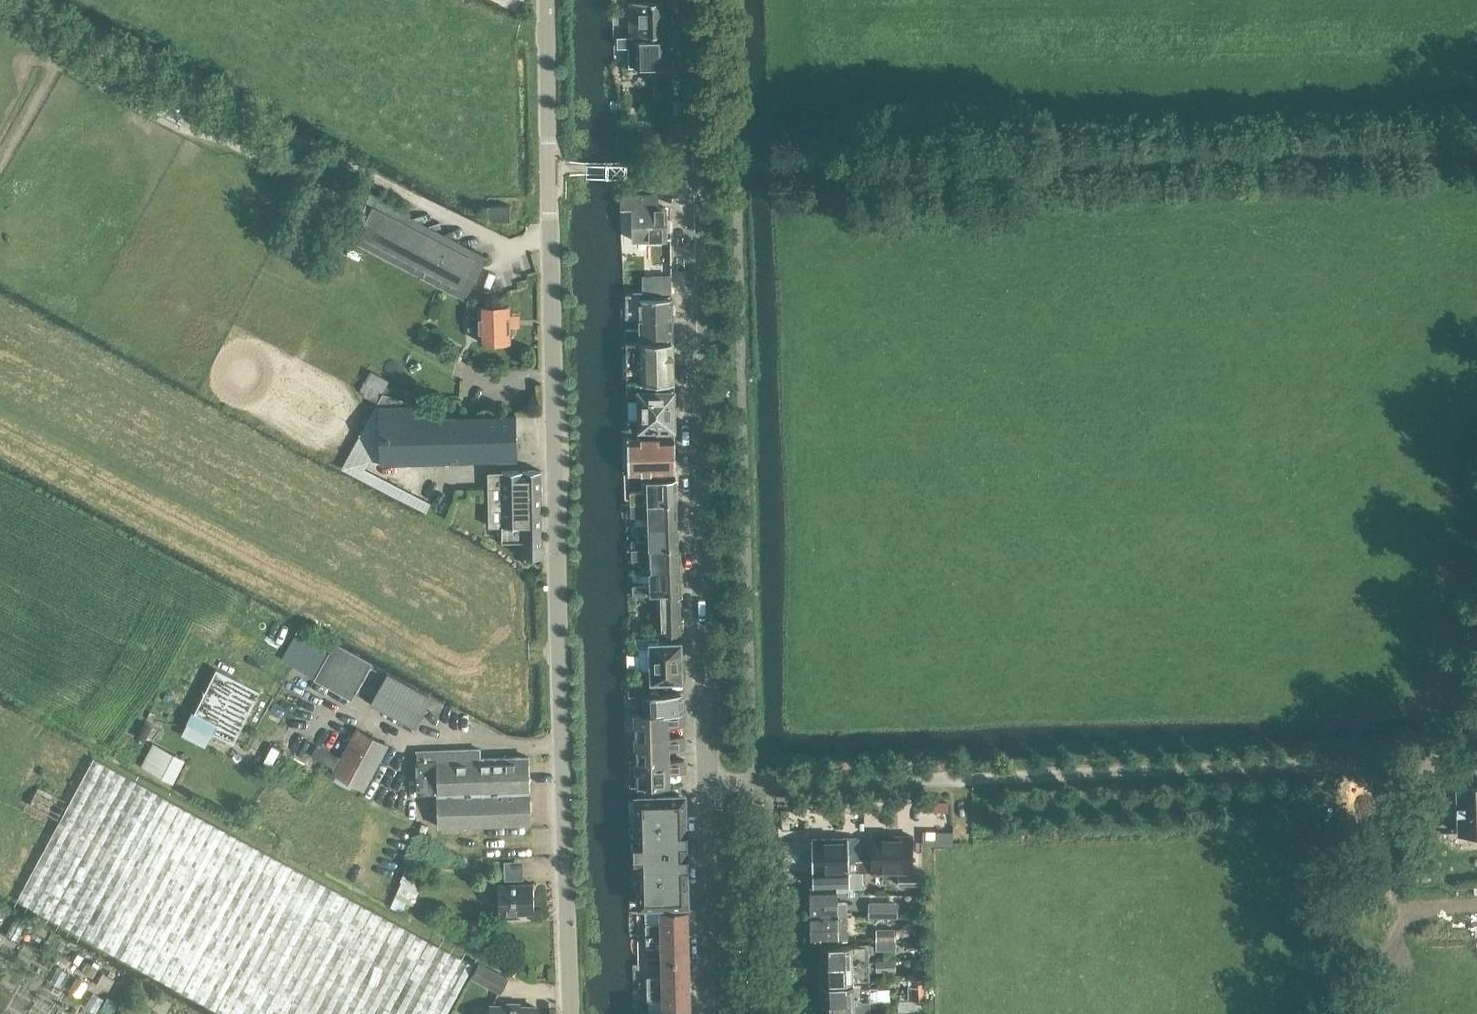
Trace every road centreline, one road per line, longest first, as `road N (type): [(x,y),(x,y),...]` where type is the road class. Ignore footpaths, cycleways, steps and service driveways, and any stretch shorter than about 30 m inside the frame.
road 1 (unclassified): [(572,1013),(548,0)]
road 2 (secondary): [(716,1013),(694,167)]
road 3 (unclassified): [(738,166),(1476,145)]
road 4 (track): [(756,789),(1476,774)]
road 5 (track): [(0,167),(71,44),(98,35),(512,249),(552,249)]
road 6 (track): [(0,393),(451,650),(558,651)]
road 7 (secondary): [(694,167),(689,0)]
road 8 (track): [(419,9),(481,32),(548,36)]

